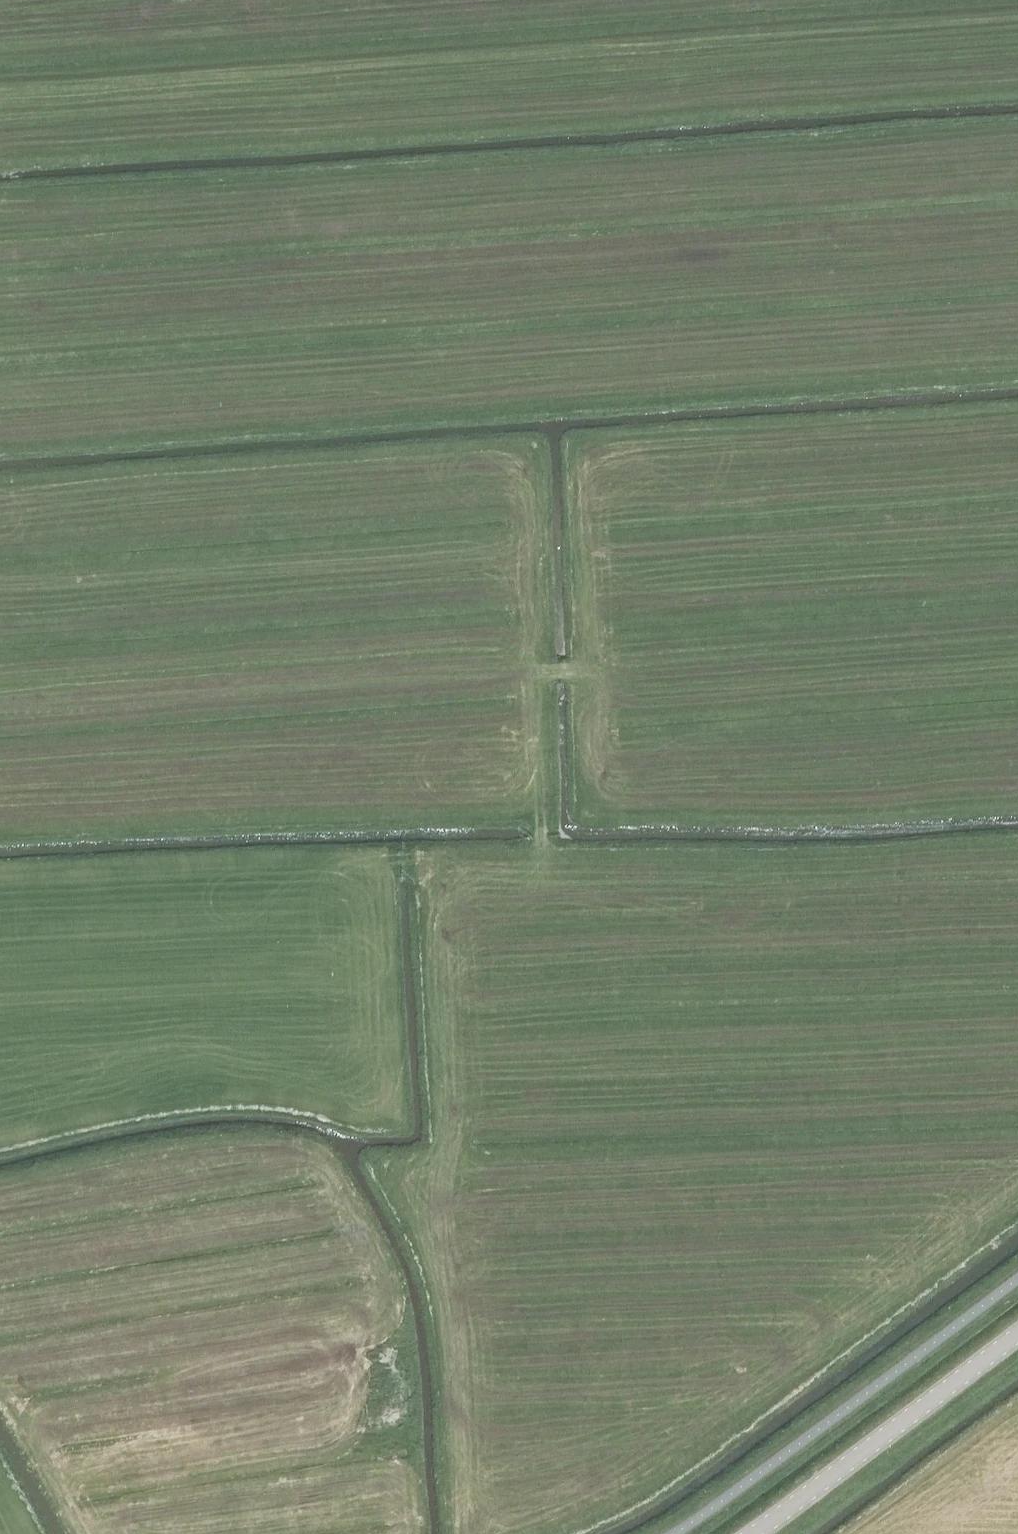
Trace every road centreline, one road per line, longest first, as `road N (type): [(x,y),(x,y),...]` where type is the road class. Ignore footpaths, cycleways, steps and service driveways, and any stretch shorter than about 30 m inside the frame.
road 1 (secondary): [(1017,1334),(754,1533)]

